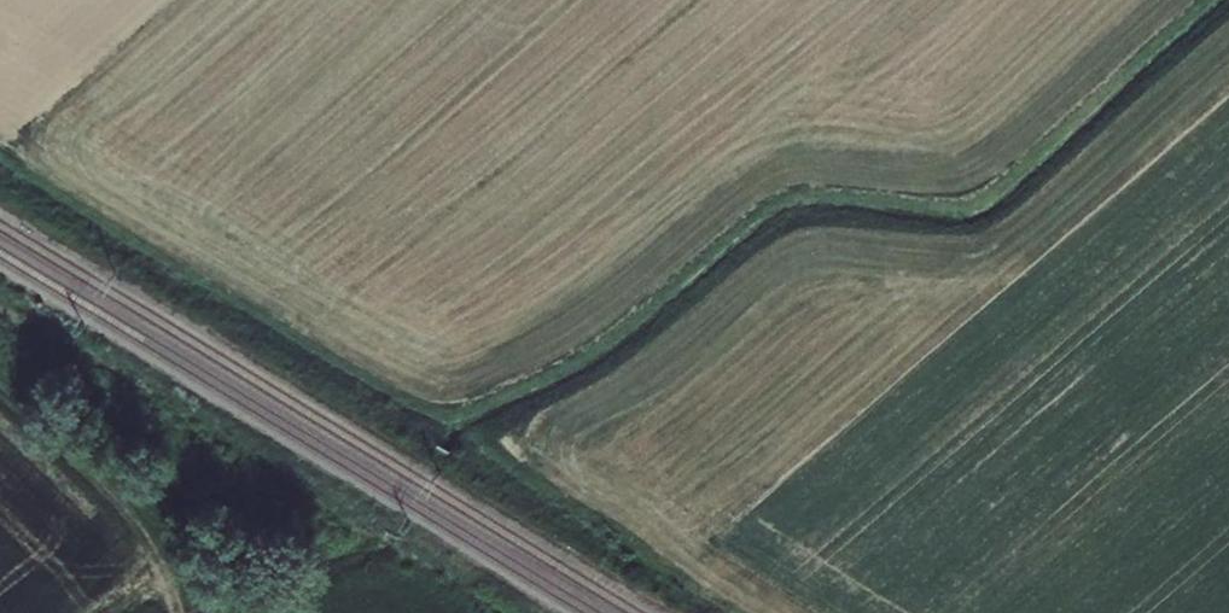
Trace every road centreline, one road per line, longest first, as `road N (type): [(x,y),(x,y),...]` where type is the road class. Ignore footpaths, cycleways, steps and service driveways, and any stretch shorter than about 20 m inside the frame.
road 1 (track): [(174,612),(131,522),(0,394)]

